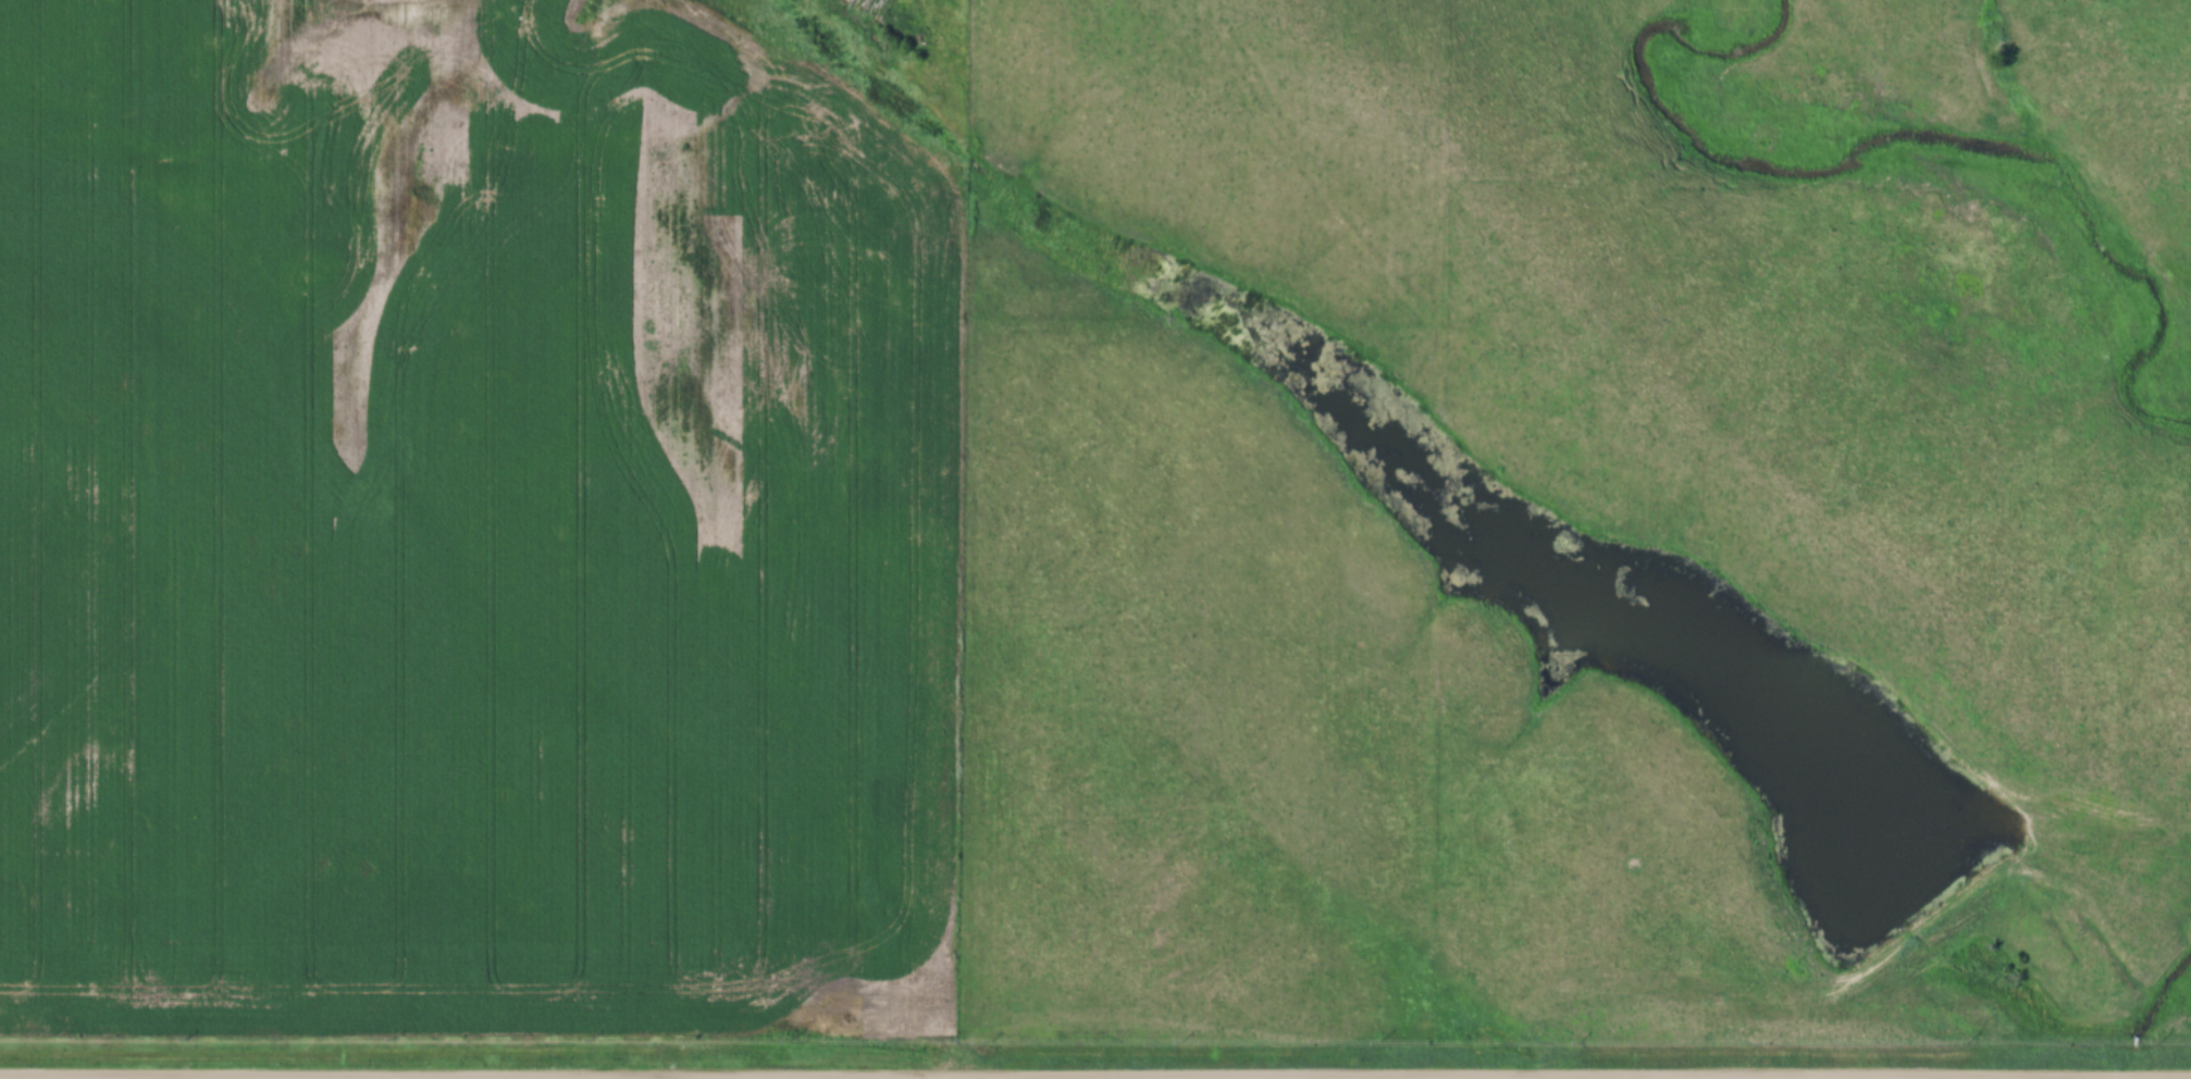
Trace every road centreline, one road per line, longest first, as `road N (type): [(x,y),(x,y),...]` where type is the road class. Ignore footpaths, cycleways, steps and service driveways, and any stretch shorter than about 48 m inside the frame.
road 1 (residential): [(0,1078),(864,1078)]

